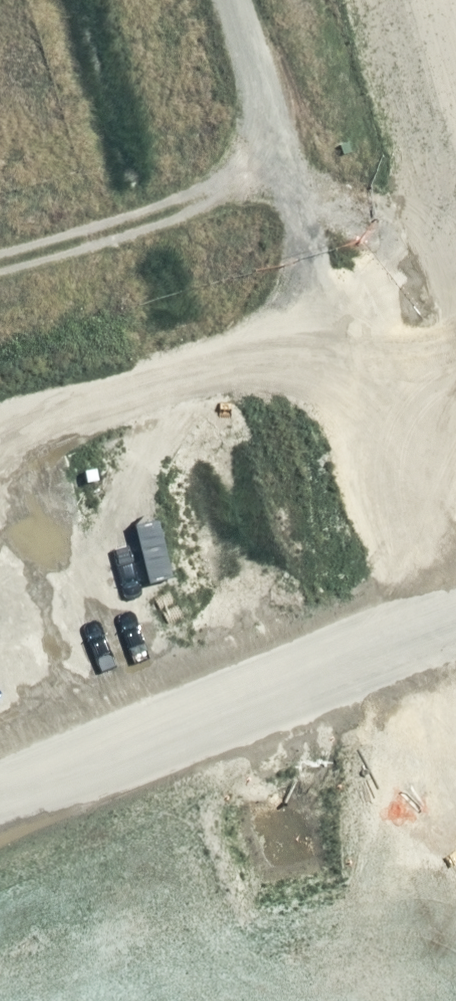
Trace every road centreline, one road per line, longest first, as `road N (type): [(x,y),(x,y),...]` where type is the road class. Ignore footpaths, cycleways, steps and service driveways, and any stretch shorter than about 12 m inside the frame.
road 1 (track): [(207,0),(455,810)]
road 2 (unknown): [(455,467),(362,504),(0,711)]

